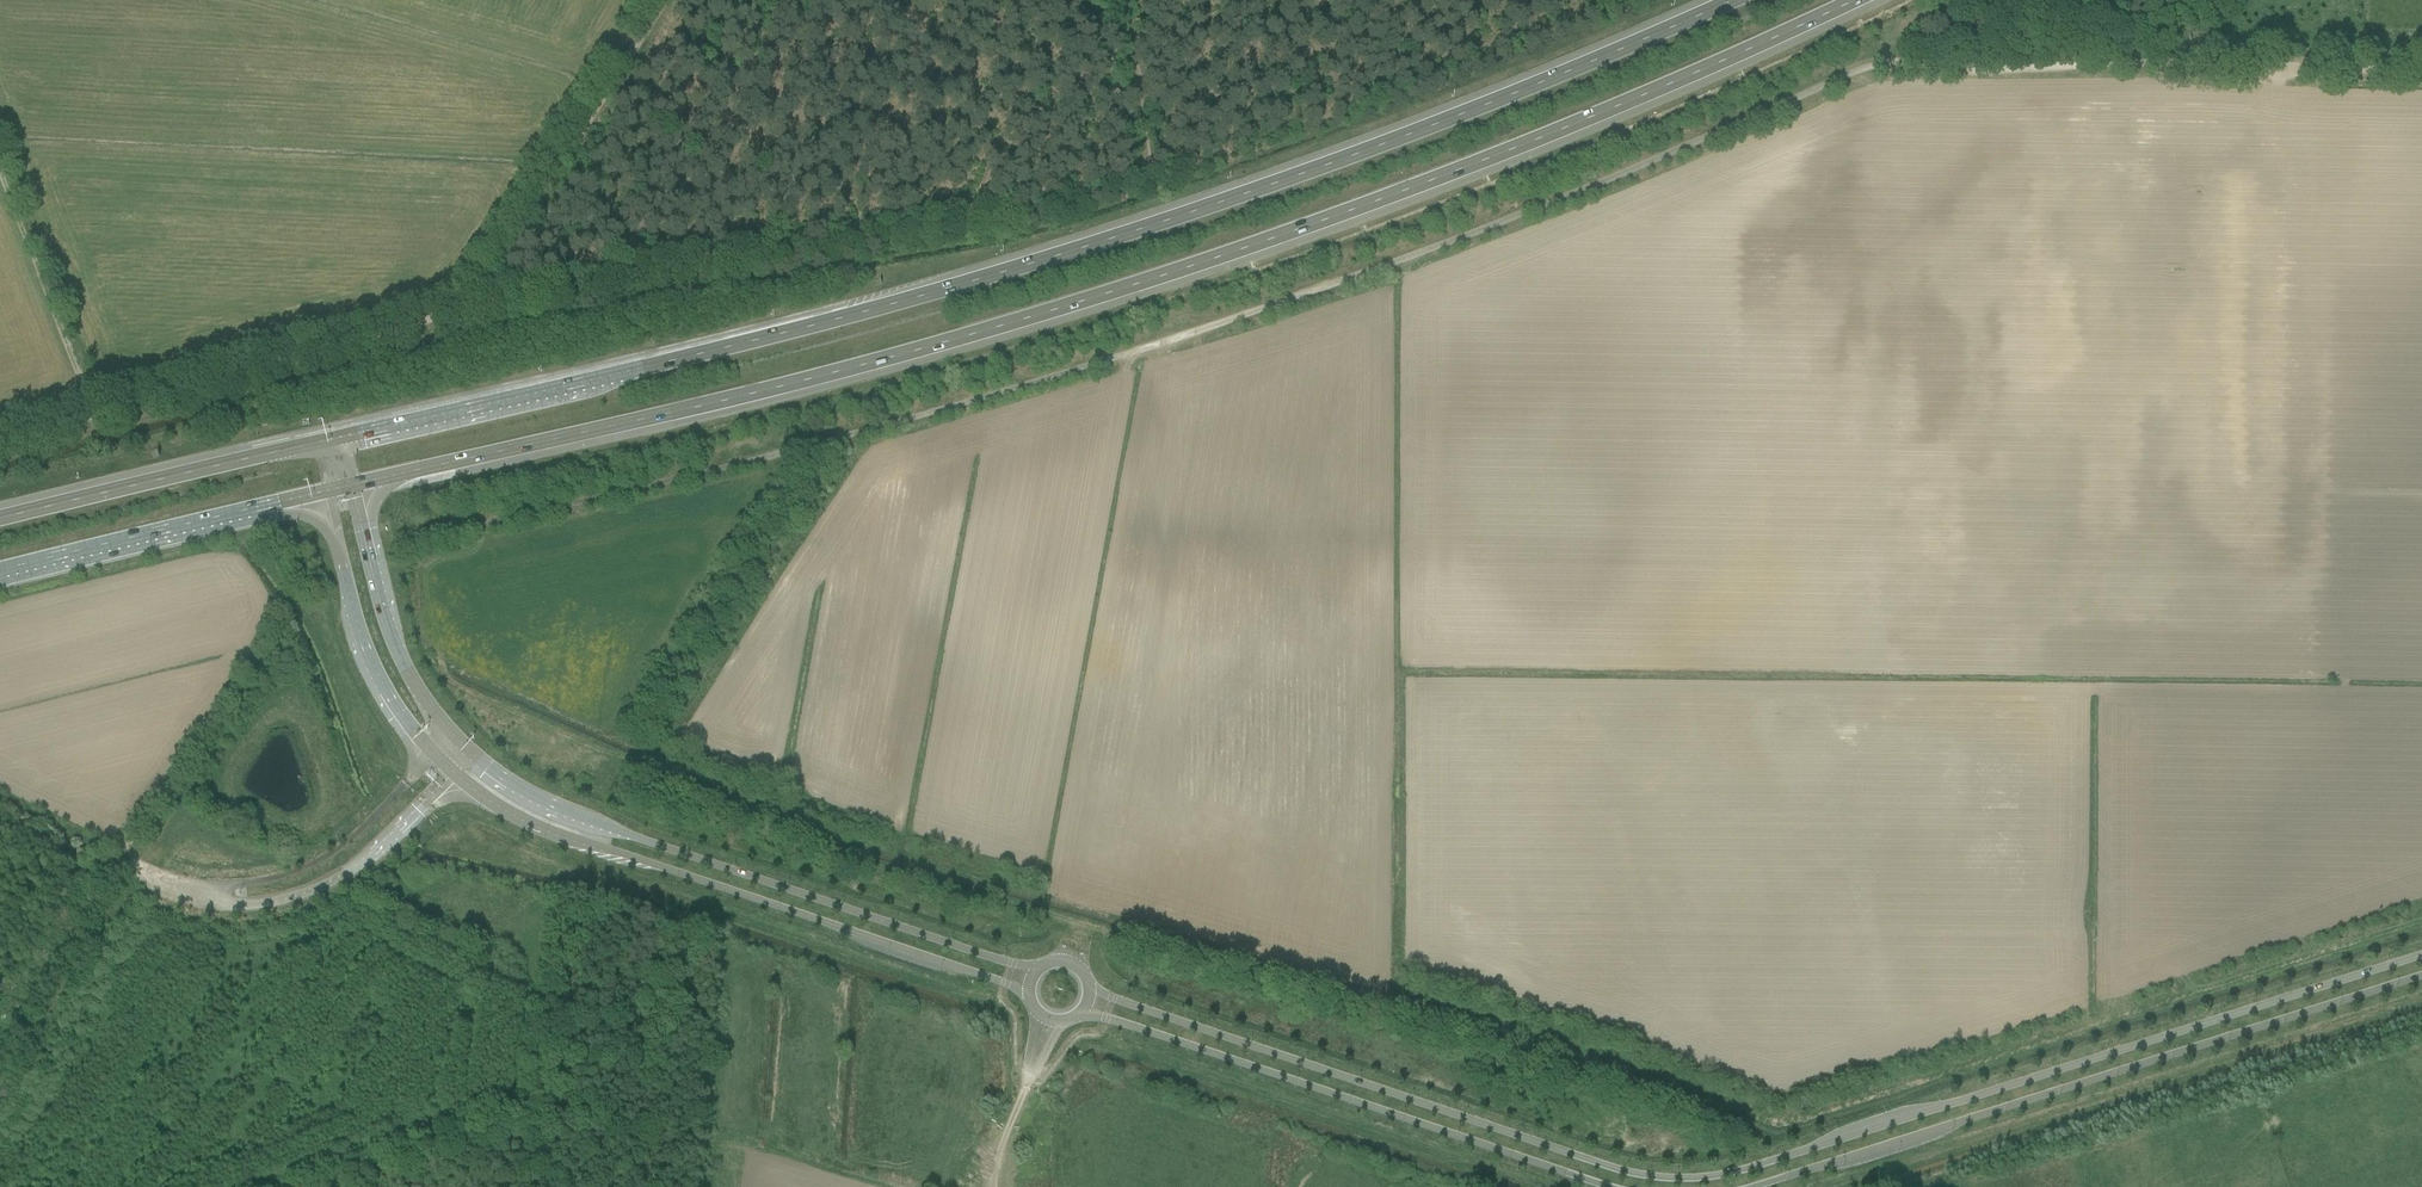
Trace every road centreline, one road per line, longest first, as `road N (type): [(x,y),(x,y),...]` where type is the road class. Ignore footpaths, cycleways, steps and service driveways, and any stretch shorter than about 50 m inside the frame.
road 1 (trunk): [(357,484),(807,379),(1154,279),(1582,122),(1857,0)]
road 2 (unclassified): [(485,521),(796,451),(1193,334),(1505,221),(1884,62),(1909,61)]
road 3 (trunk): [(1733,0),(1403,137),(1113,238),(838,319),(330,440)]
road 4 (tertiary): [(2421,953),(1747,1167),(1679,1177),(1610,1167),(1115,999),(1086,981)]
road 5 (track): [(1123,0),(1149,124),(1135,179),(914,230),(470,307)]
road 6 (tertiary): [(1753,1186),(2421,975)]
road 7 (tertiary): [(1035,973),(606,826),(511,782),(465,749)]
road 8 (tertiary): [(462,780),(540,828),(1030,992)]
road 9 (tertiary): [(1079,1010),(1610,1186)]
road 10 (track): [(0,1090),(281,638)]
road 11 (track): [(2421,69),(1909,61)]
road 12 (track): [(0,441),(470,307)]
road 13 (track): [(470,307),(673,0)]
road 14 (motorway): [(330,440),(0,519)]
road 15 (motorway): [(0,570),(326,492)]
road 16 (unclassified): [(202,894),(242,904),(307,894),(462,780)]
road 17 (tertiary): [(326,492),(361,637),(404,718),(436,758)]
road 18 (tertiary): [(465,749),(431,707),(397,642),(357,484)]
road 19 (unclassified): [(436,758),(347,843),(300,870),(202,894)]
road 20 (track): [(90,415),(0,178)]
road 21 (track): [(2123,64),(2098,42),(1986,0)]
road 22 (unclassified): [(1039,1011),(1030,1073),(1061,1018)]

